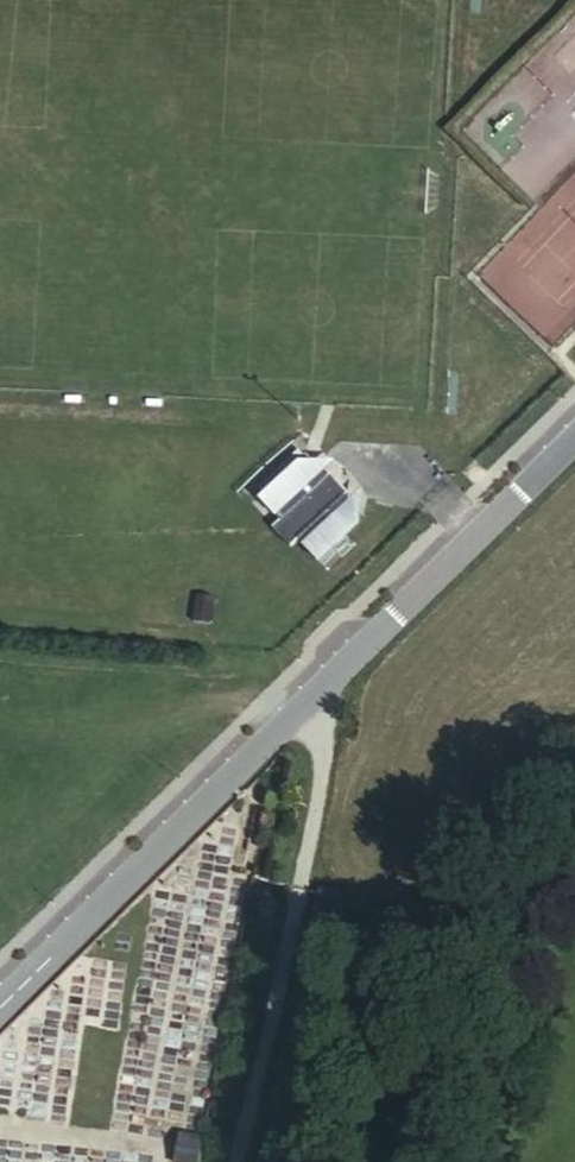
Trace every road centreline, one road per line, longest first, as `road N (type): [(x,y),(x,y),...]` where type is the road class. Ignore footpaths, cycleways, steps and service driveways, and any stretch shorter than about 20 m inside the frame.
road 1 (tertiary): [(0,1013),(574,435)]

